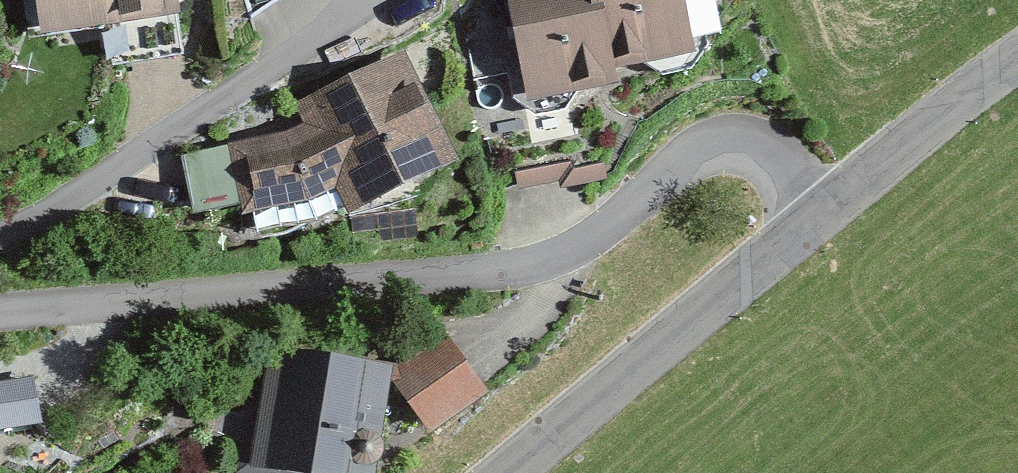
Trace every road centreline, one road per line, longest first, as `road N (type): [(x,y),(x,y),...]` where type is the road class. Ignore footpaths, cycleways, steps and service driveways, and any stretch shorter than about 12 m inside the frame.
road 1 (residential): [(0,313),(529,273),(596,244),(714,141),(767,141),(842,202)]
road 2 (residential): [(0,232),(379,0)]
road 3 (tertiary): [(842,202),(502,472)]
road 4 (tertiary): [(1017,71),(842,202)]

